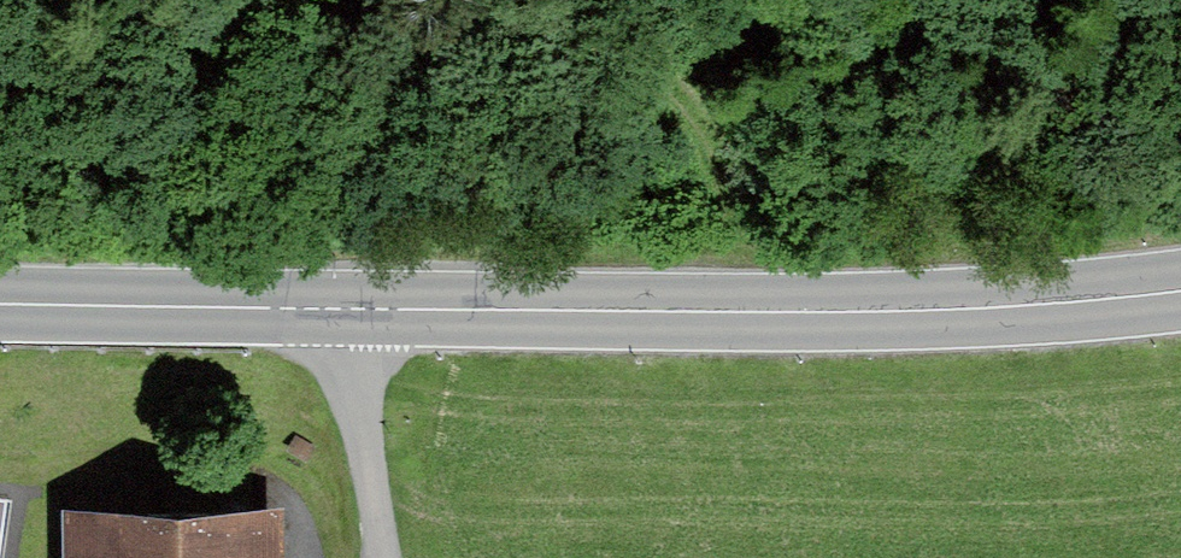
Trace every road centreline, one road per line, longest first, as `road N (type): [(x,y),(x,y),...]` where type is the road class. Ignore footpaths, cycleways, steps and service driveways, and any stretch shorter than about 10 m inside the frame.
road 1 (primary): [(1180,291),(896,314),(346,307)]
road 2 (track): [(620,0),(634,54),(730,153),(681,310)]
road 3 (primary): [(346,307),(0,305)]
road 4 (unclassified): [(346,307),(353,413),(384,557)]

